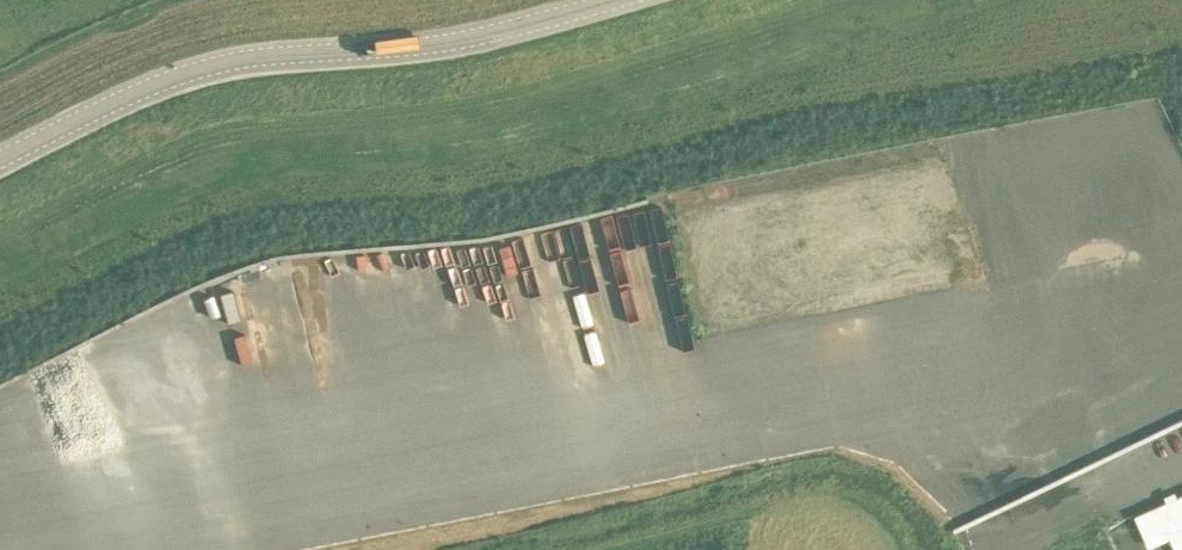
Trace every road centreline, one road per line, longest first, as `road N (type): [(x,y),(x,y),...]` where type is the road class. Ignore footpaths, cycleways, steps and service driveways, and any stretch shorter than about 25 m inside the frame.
road 1 (tertiary): [(0,159),(134,91),(216,64),(461,38),(597,0)]

